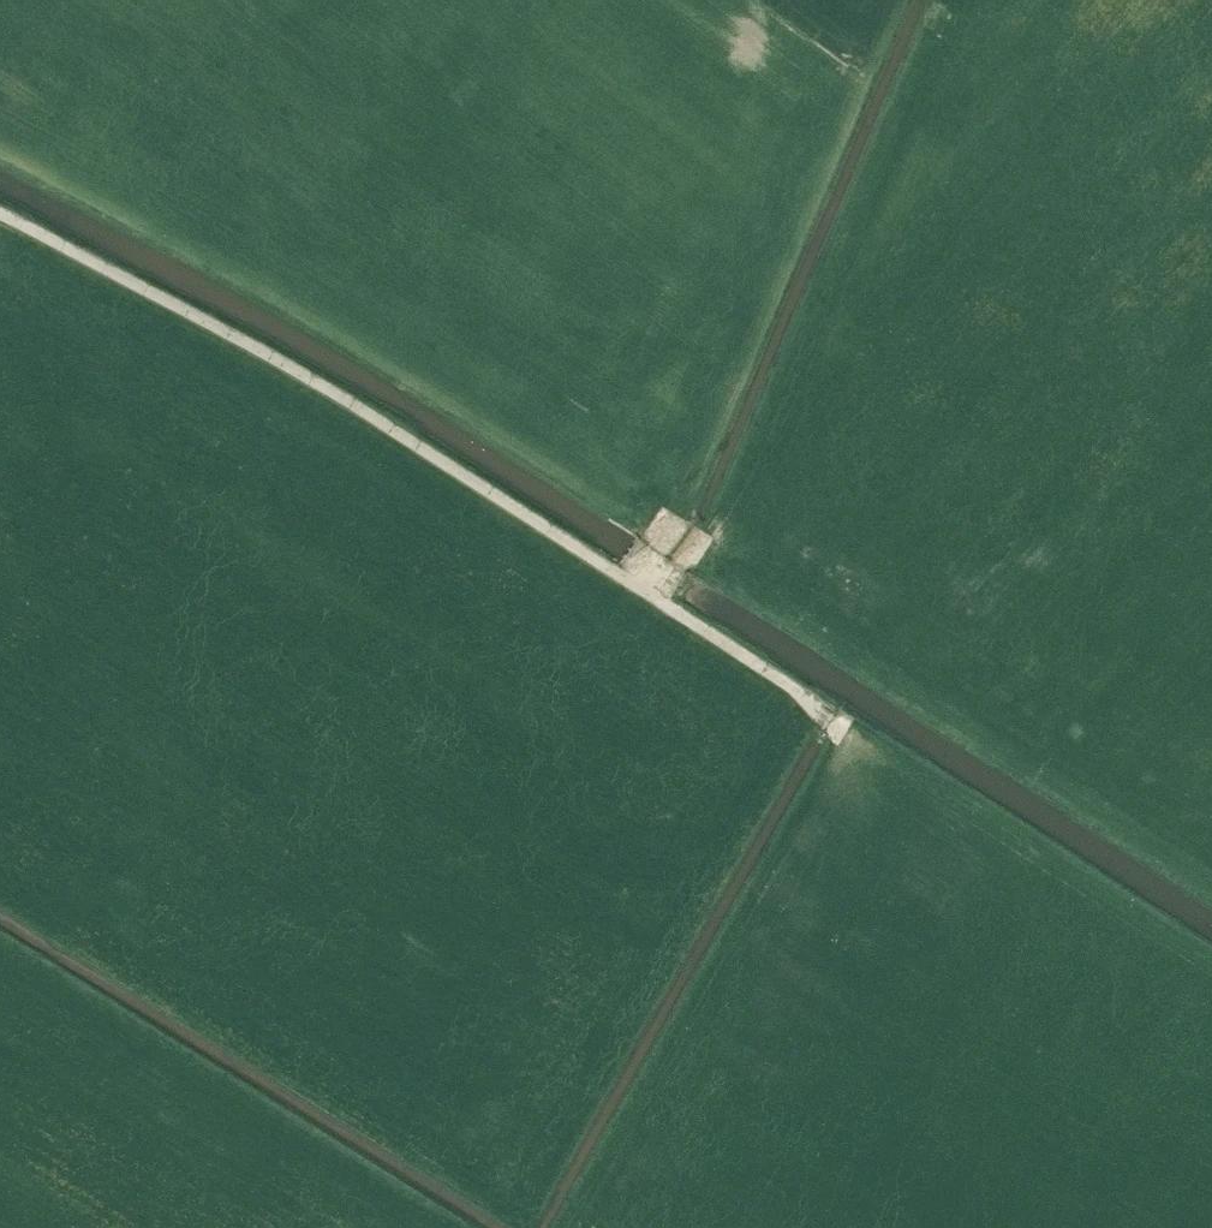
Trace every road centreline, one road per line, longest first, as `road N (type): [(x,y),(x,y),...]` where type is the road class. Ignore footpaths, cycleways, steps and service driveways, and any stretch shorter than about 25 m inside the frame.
road 1 (track): [(0,216),(300,372),(821,702)]

